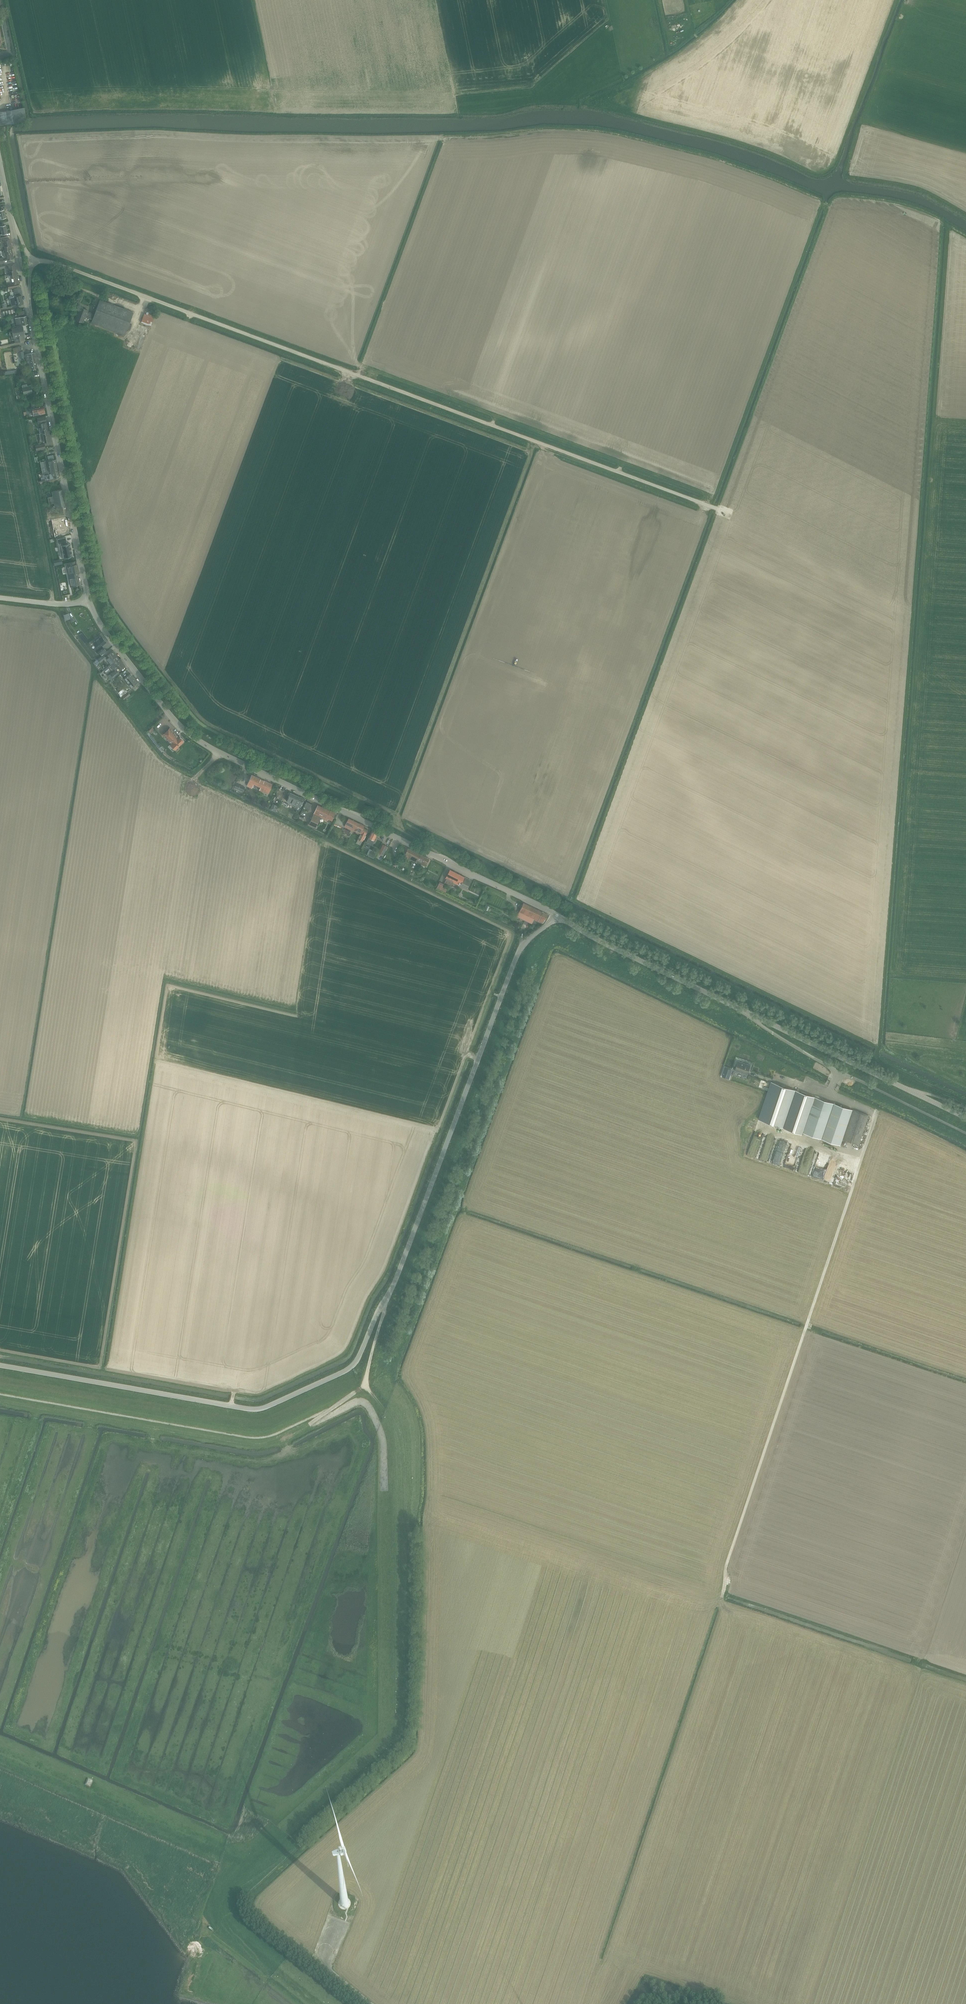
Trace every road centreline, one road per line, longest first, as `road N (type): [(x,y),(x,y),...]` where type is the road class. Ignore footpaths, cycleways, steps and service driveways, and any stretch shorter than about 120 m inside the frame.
road 1 (unclassified): [(0,1365),(255,1410),(347,1370),(390,1292),(517,955),(558,916)]
road 2 (tertiary): [(558,916),(200,742),(120,653),(88,601)]
road 3 (track): [(965,1103),(877,1056),(906,694)]
road 4 (track): [(729,1560),(862,1158)]
road 5 (tertiary): [(88,601),(26,297)]
road 6 (residential): [(965,1134),(813,1058),(751,1014)]
road 7 (tertiary): [(965,1119),(751,1014)]
road 8 (tertiary): [(751,1014),(558,916)]

